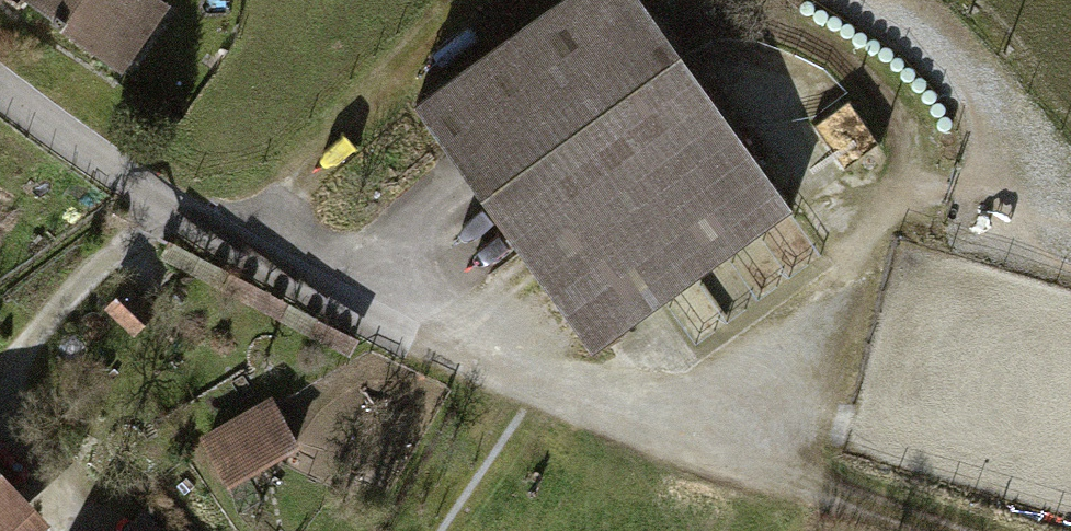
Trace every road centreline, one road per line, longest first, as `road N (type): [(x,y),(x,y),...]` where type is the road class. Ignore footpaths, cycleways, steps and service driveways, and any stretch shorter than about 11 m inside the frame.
road 1 (residential): [(0,85),(198,228),(406,343),(732,489)]
road 2 (track): [(732,489),(860,530)]

